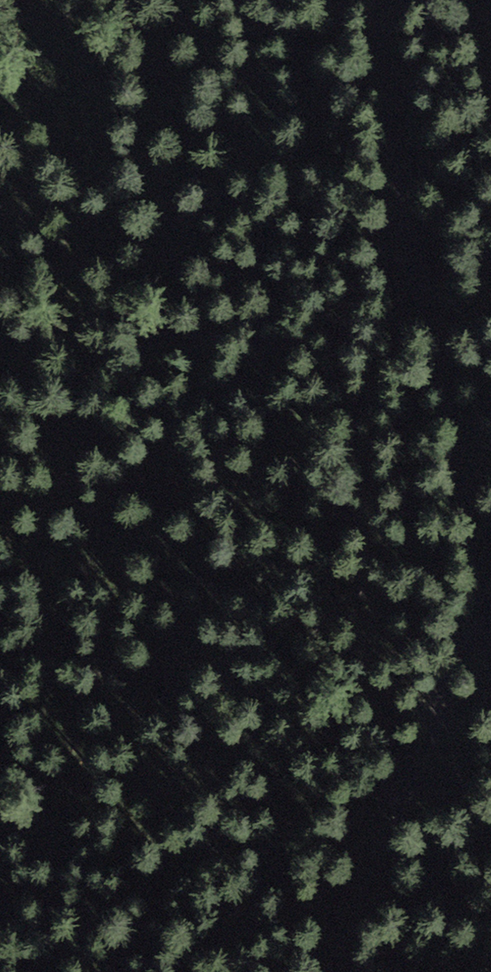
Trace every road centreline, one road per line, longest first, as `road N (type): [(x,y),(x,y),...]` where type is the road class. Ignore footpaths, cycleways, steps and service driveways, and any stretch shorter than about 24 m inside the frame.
road 1 (track): [(490,646),(394,146),(378,0)]
road 2 (track): [(485,622),(333,971)]
road 3 (track): [(65,312),(77,159),(59,0)]

